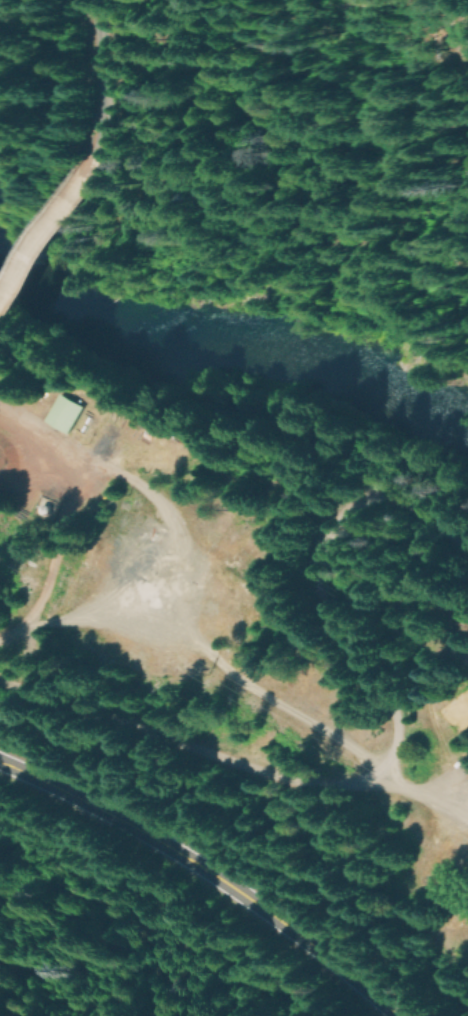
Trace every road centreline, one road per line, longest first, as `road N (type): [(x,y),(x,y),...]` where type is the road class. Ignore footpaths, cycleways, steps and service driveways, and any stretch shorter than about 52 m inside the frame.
road 1 (primary): [(0,759),(181,850),(332,957),(395,1015)]
road 2 (residential): [(467,558),(391,503),(347,491),(311,538),(314,587),(365,653),(398,736),(386,784)]
road 3 (residential): [(0,686),(290,780),(386,784)]
road 4 (residential): [(84,166),(104,115),(97,0)]
road 5 (residential): [(0,287),(84,166)]

